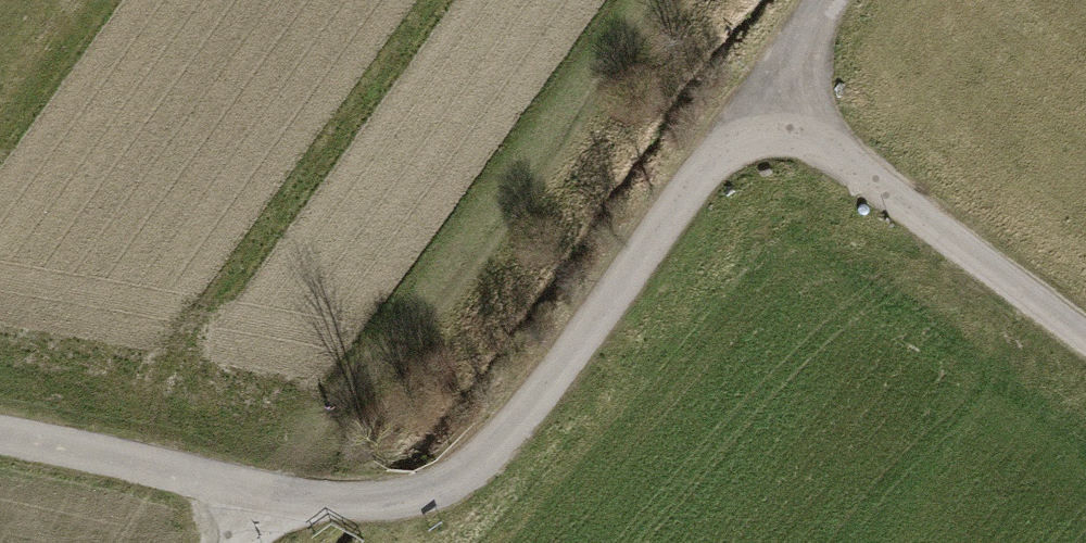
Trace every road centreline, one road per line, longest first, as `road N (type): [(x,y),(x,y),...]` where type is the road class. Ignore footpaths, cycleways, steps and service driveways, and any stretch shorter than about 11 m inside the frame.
road 1 (track): [(261,492),(336,502),(414,497),(476,462),(530,408),(756,97)]
road 2 (track): [(756,97),(1085,338)]
road 3 (track): [(0,438),(261,492)]

